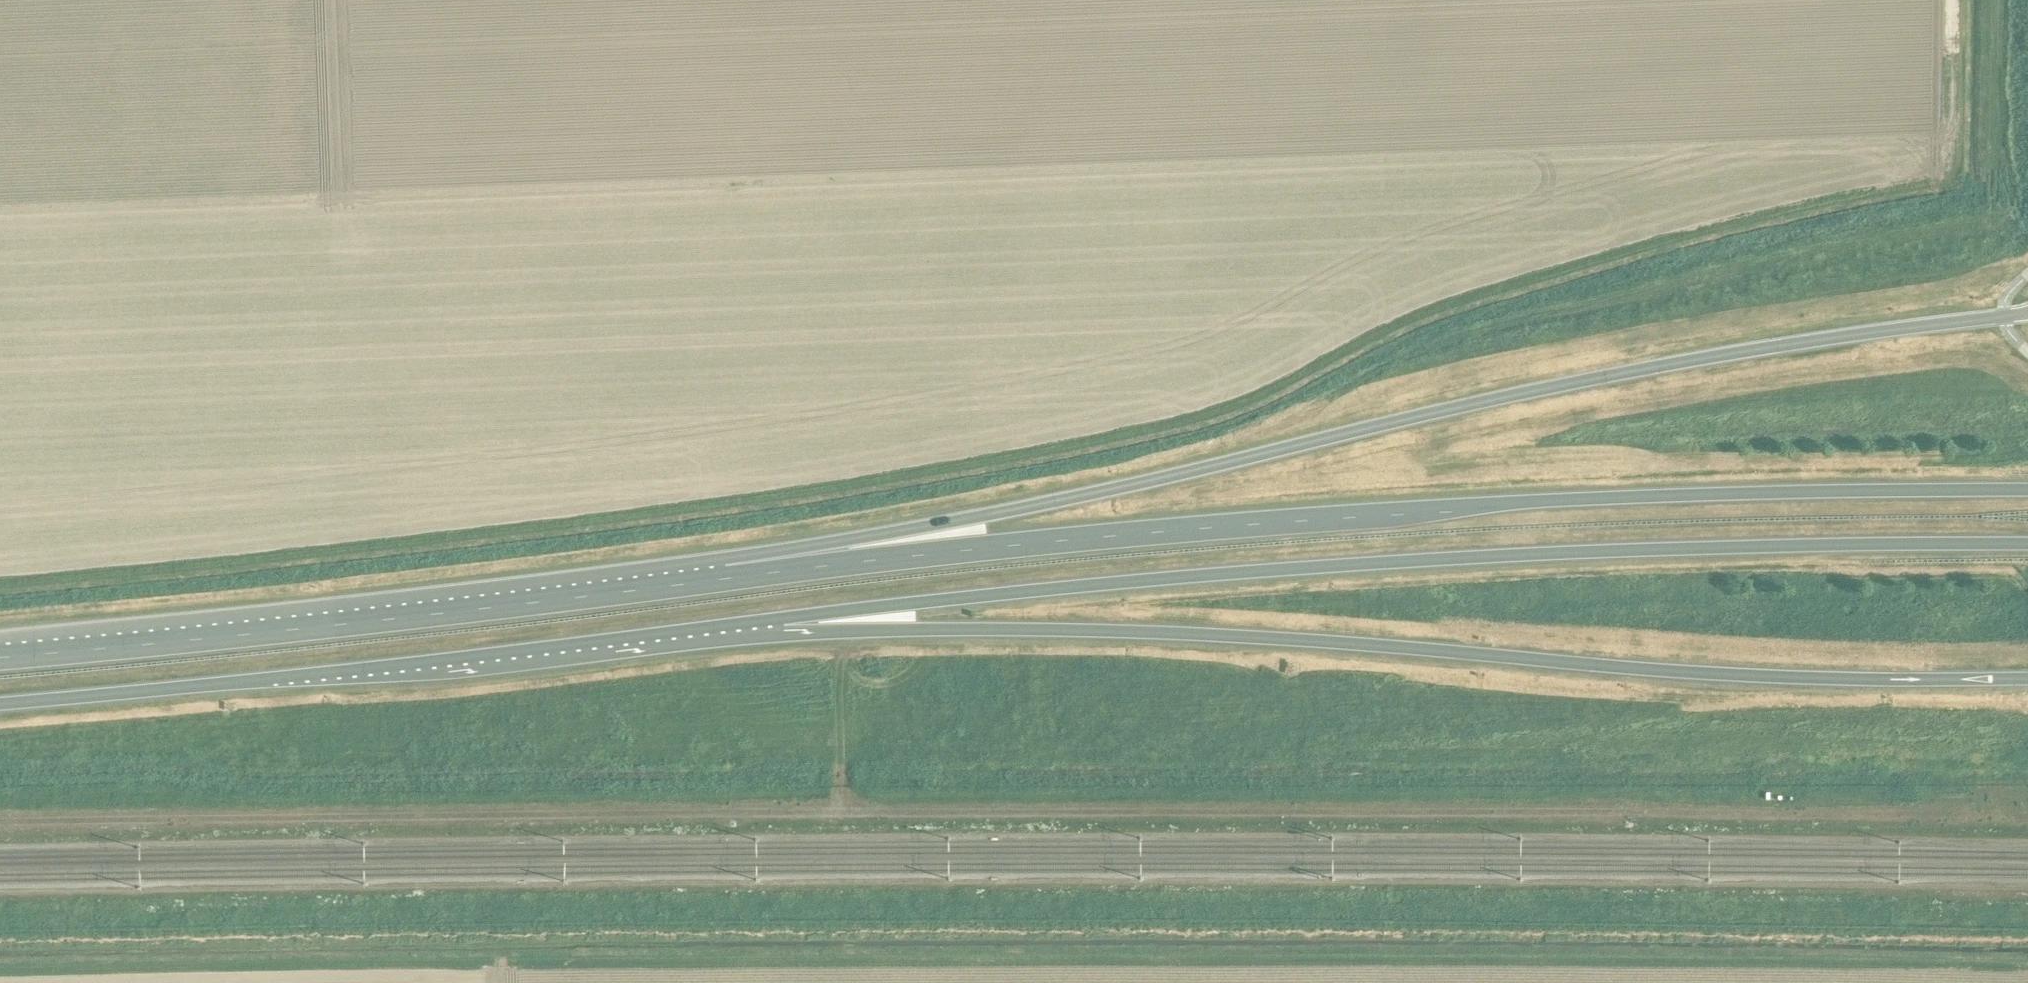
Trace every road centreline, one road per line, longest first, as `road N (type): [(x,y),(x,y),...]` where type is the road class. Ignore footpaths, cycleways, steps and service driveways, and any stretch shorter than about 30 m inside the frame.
road 1 (track): [(0,824),(839,811),(2010,817)]
road 2 (trunk): [(2027,312),(1754,348),(1563,383),(727,573)]
road 3 (trunk): [(2027,492),(1614,496),(1353,511),(727,573)]
road 4 (trunk): [(782,618),(1361,563),(2027,544)]
road 5 (trunk): [(782,618),(1249,635),(1736,674),(2027,679)]
road 6 (trunk): [(0,704),(782,618)]
road 7 (trunk): [(727,573),(0,652)]
road 8 (track): [(837,623),(839,811)]

